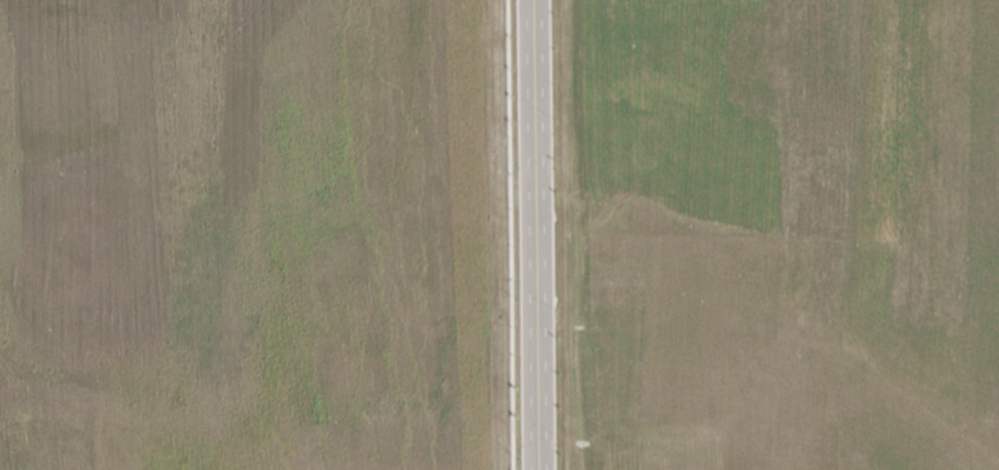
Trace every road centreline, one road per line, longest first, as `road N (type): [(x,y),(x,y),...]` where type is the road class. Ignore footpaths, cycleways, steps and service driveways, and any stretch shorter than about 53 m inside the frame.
road 1 (residential): [(534,469),(528,0)]

